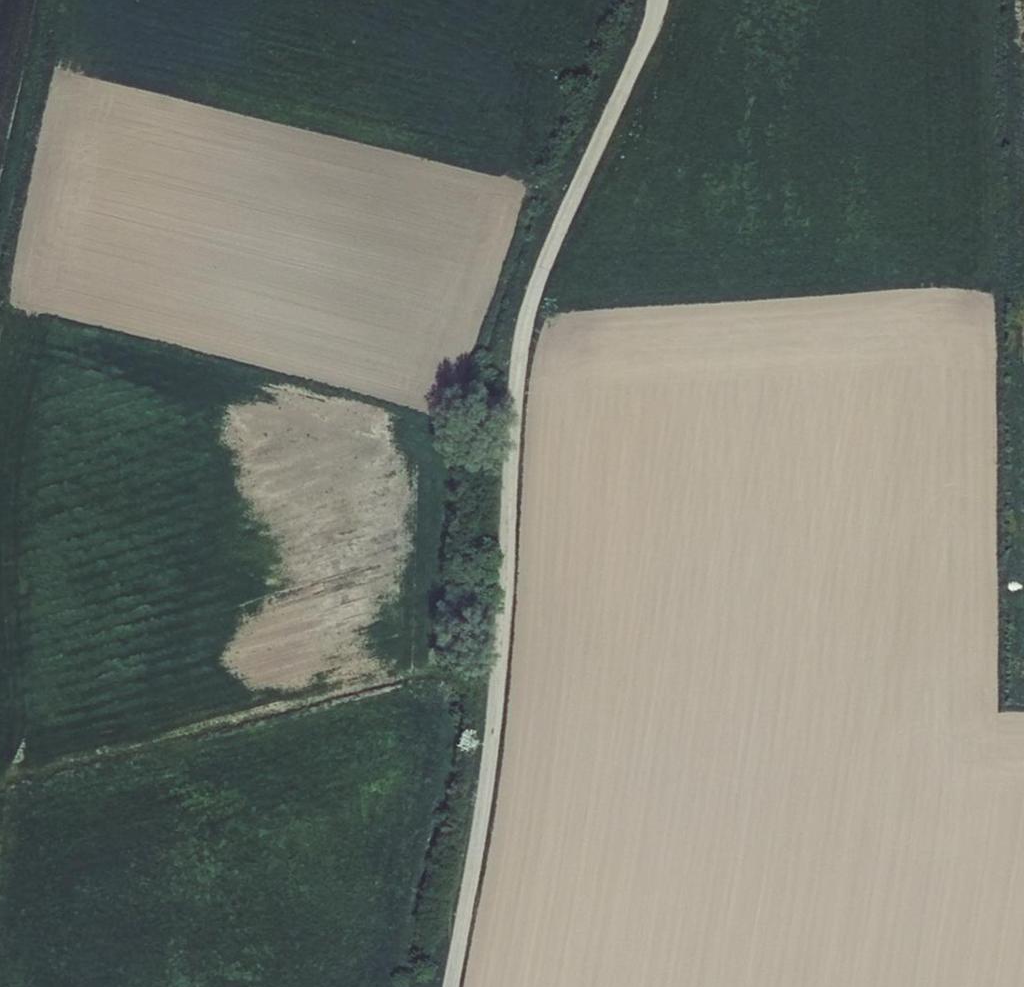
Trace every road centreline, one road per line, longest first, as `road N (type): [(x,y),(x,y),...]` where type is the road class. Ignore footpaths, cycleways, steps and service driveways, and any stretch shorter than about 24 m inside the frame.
road 1 (track): [(455,986),(498,755),(507,510),(527,341),(546,259),(654,0)]

